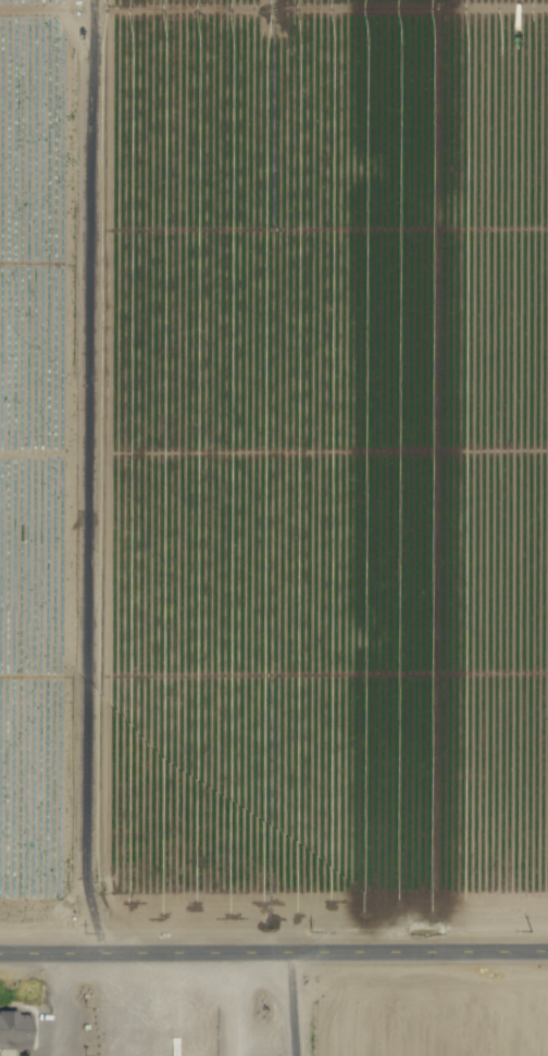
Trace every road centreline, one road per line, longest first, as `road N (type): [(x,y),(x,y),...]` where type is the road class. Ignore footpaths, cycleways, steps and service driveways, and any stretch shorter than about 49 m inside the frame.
road 1 (tertiary): [(0,958),(547,959)]

